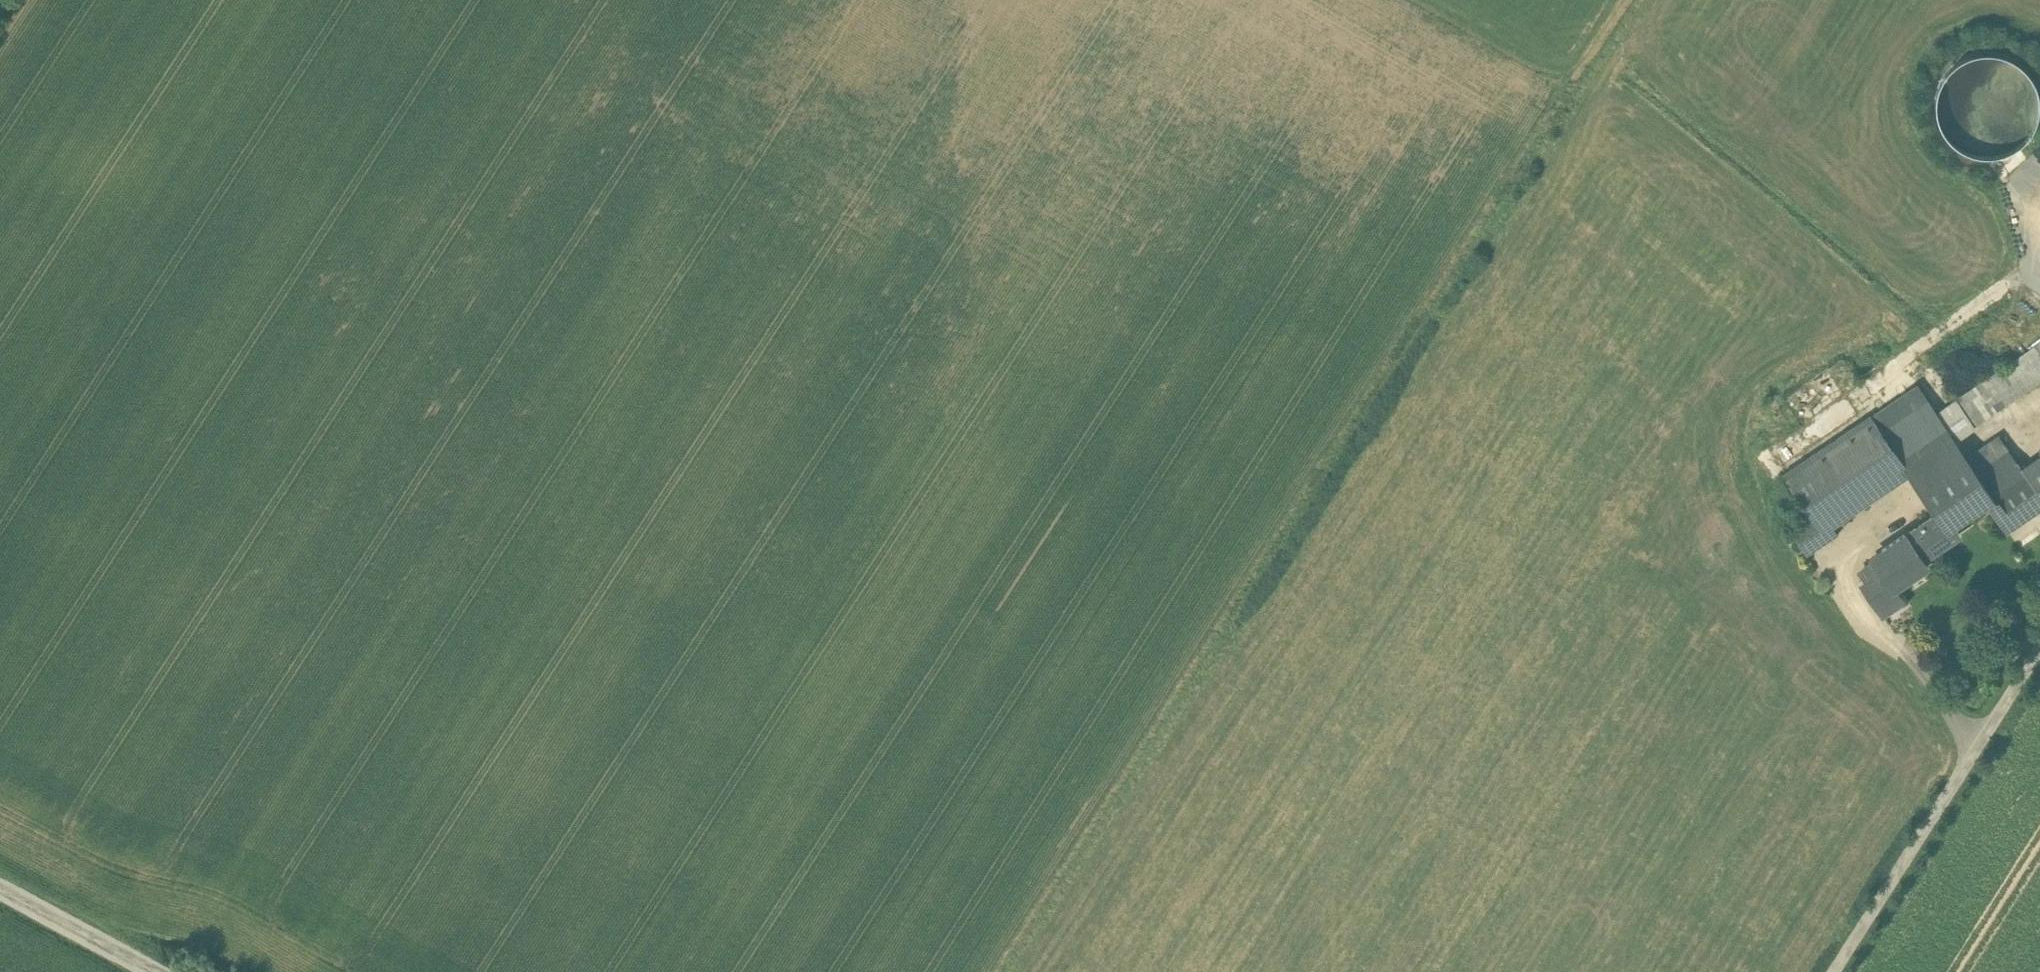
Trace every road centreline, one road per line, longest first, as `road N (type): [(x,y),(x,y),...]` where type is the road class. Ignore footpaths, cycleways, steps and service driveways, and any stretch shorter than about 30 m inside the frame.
road 1 (unclassified): [(2039,648),(1834,971)]
road 2 (unclassified): [(0,891),(159,971)]

